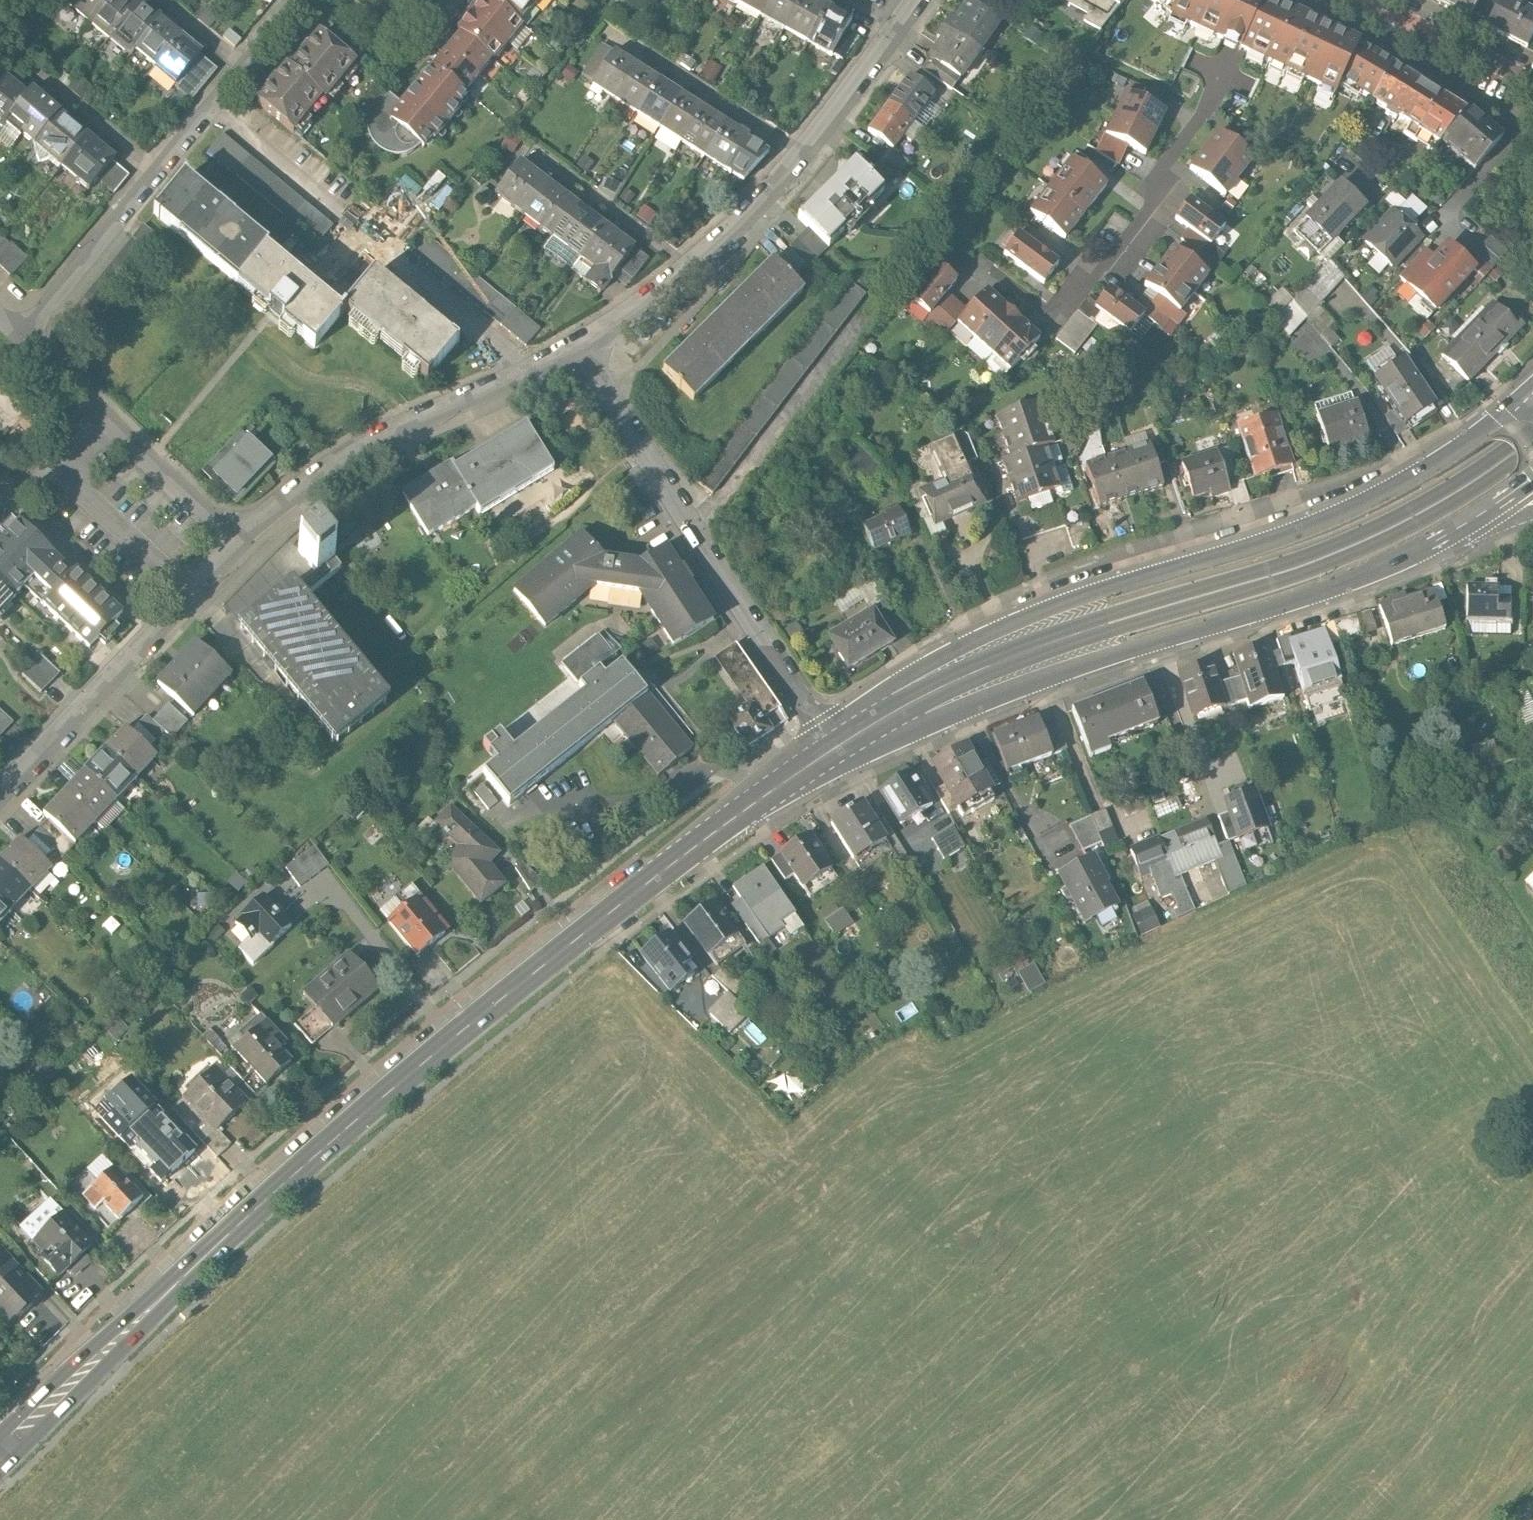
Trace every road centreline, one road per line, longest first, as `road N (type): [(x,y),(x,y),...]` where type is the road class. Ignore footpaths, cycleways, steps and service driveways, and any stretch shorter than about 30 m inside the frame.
road 1 (primary): [(0,1458),(161,1297),(386,1095),(576,940),(834,748)]
road 2 (primary): [(1532,389),(1447,455),(1334,515),(991,632),(910,702)]
road 3 (primary): [(910,702),(1059,640),(1286,571),(1366,538),(1468,482),(1532,433)]
road 4 (primary): [(910,702),(1012,690),(1345,585),(1448,537)]
road 5 (residential): [(914,0),(816,142),(584,350)]
road 6 (residential): [(1267,0),(1218,110),(1170,168),(1171,206),(1128,266),(1094,278),(1060,317),(997,267)]
road 7 (residential): [(834,748),(584,350)]
road 8 (residential): [(26,334),(169,171),(296,0)]
road 9 (residential): [(584,350),(338,462),(236,545)]
road 10 (residential): [(236,545),(0,803)]
road 11 (residential): [(26,334),(236,545)]
road 12 (residential): [(1532,83),(1366,0)]

